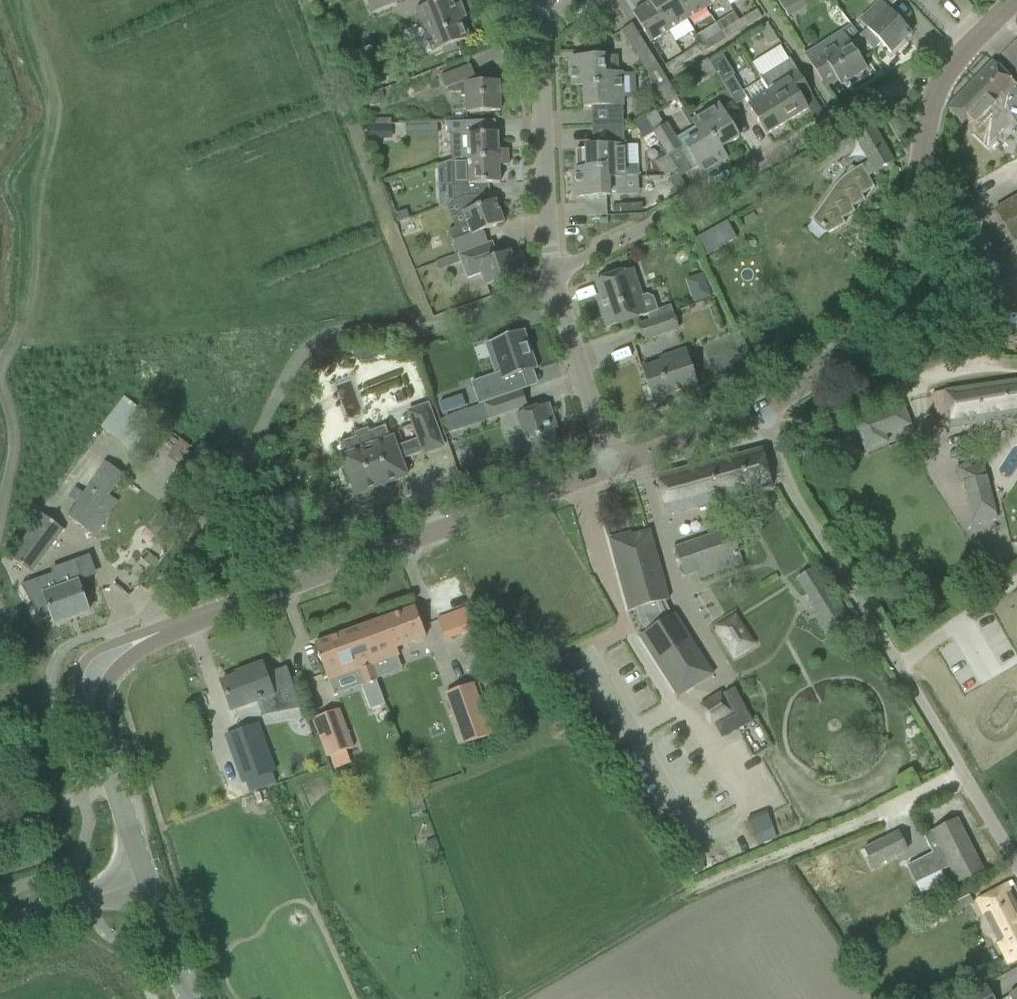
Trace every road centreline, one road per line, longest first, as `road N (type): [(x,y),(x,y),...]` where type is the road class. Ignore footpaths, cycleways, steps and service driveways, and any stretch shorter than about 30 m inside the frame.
road 1 (tertiary): [(145,638),(610,470)]
road 2 (unclassified): [(763,410),(805,411),(960,370),(971,360),(975,252),(925,154)]
road 3 (residential): [(552,283),(864,106)]
road 4 (tertiary): [(763,410),(839,351),(897,273),(925,154)]
road 5 (unclassified): [(763,410),(785,478),(897,663)]
road 6 (residential): [(552,283),(545,21)]
road 7 (unclassified): [(897,663),(1016,866)]
road 8 (residential): [(610,470),(552,283)]
road 9 (tertiary): [(925,154),(955,56),(1016,0)]
road 10 (tertiary): [(610,470),(763,410)]
road 11 (tertiary): [(145,875),(96,719)]
road 12 (tertiary): [(0,932),(145,875)]
road 13 (tertiary): [(188,998),(145,875)]
road 14 (tertiary): [(145,638),(103,648),(84,664),(81,696),(96,719)]

